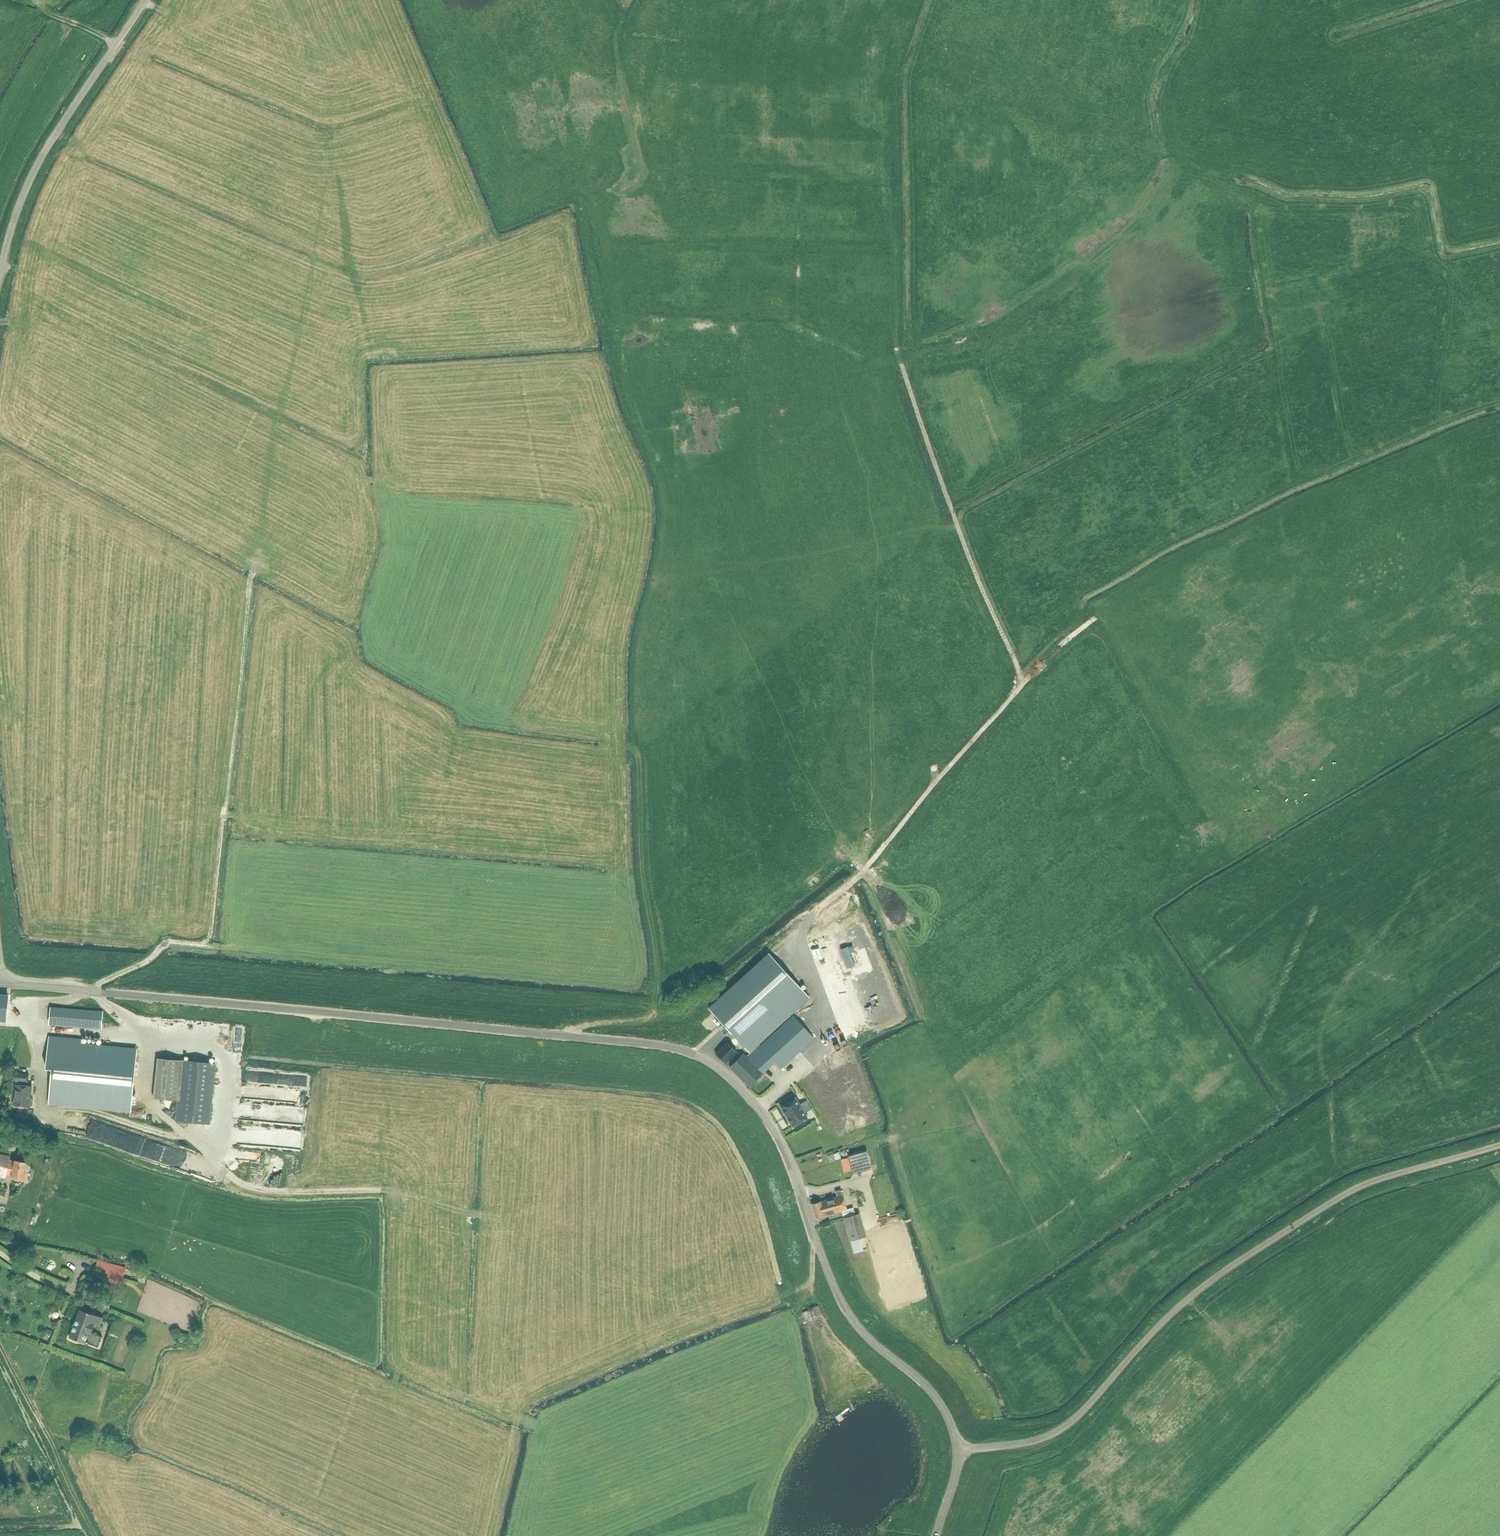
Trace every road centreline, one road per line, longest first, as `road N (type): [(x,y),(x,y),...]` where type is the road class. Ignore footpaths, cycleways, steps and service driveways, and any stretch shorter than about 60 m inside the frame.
road 1 (unclassified): [(957,1450),(936,1397),(844,1307),(768,1123),(700,1057),(649,1044),(0,983)]
road 2 (track): [(901,364),(1021,682),(860,877),(812,913),(817,973)]
road 3 (unclassified): [(957,1450),(1027,1442),(1061,1428),(1184,1301),(1364,1183),(1499,1145)]
road 4 (track): [(636,752),(652,1011),(569,1037)]
road 5 (unclassified): [(0,269),(44,157),(142,0)]
road 6 (track): [(95,1535),(0,1347)]

